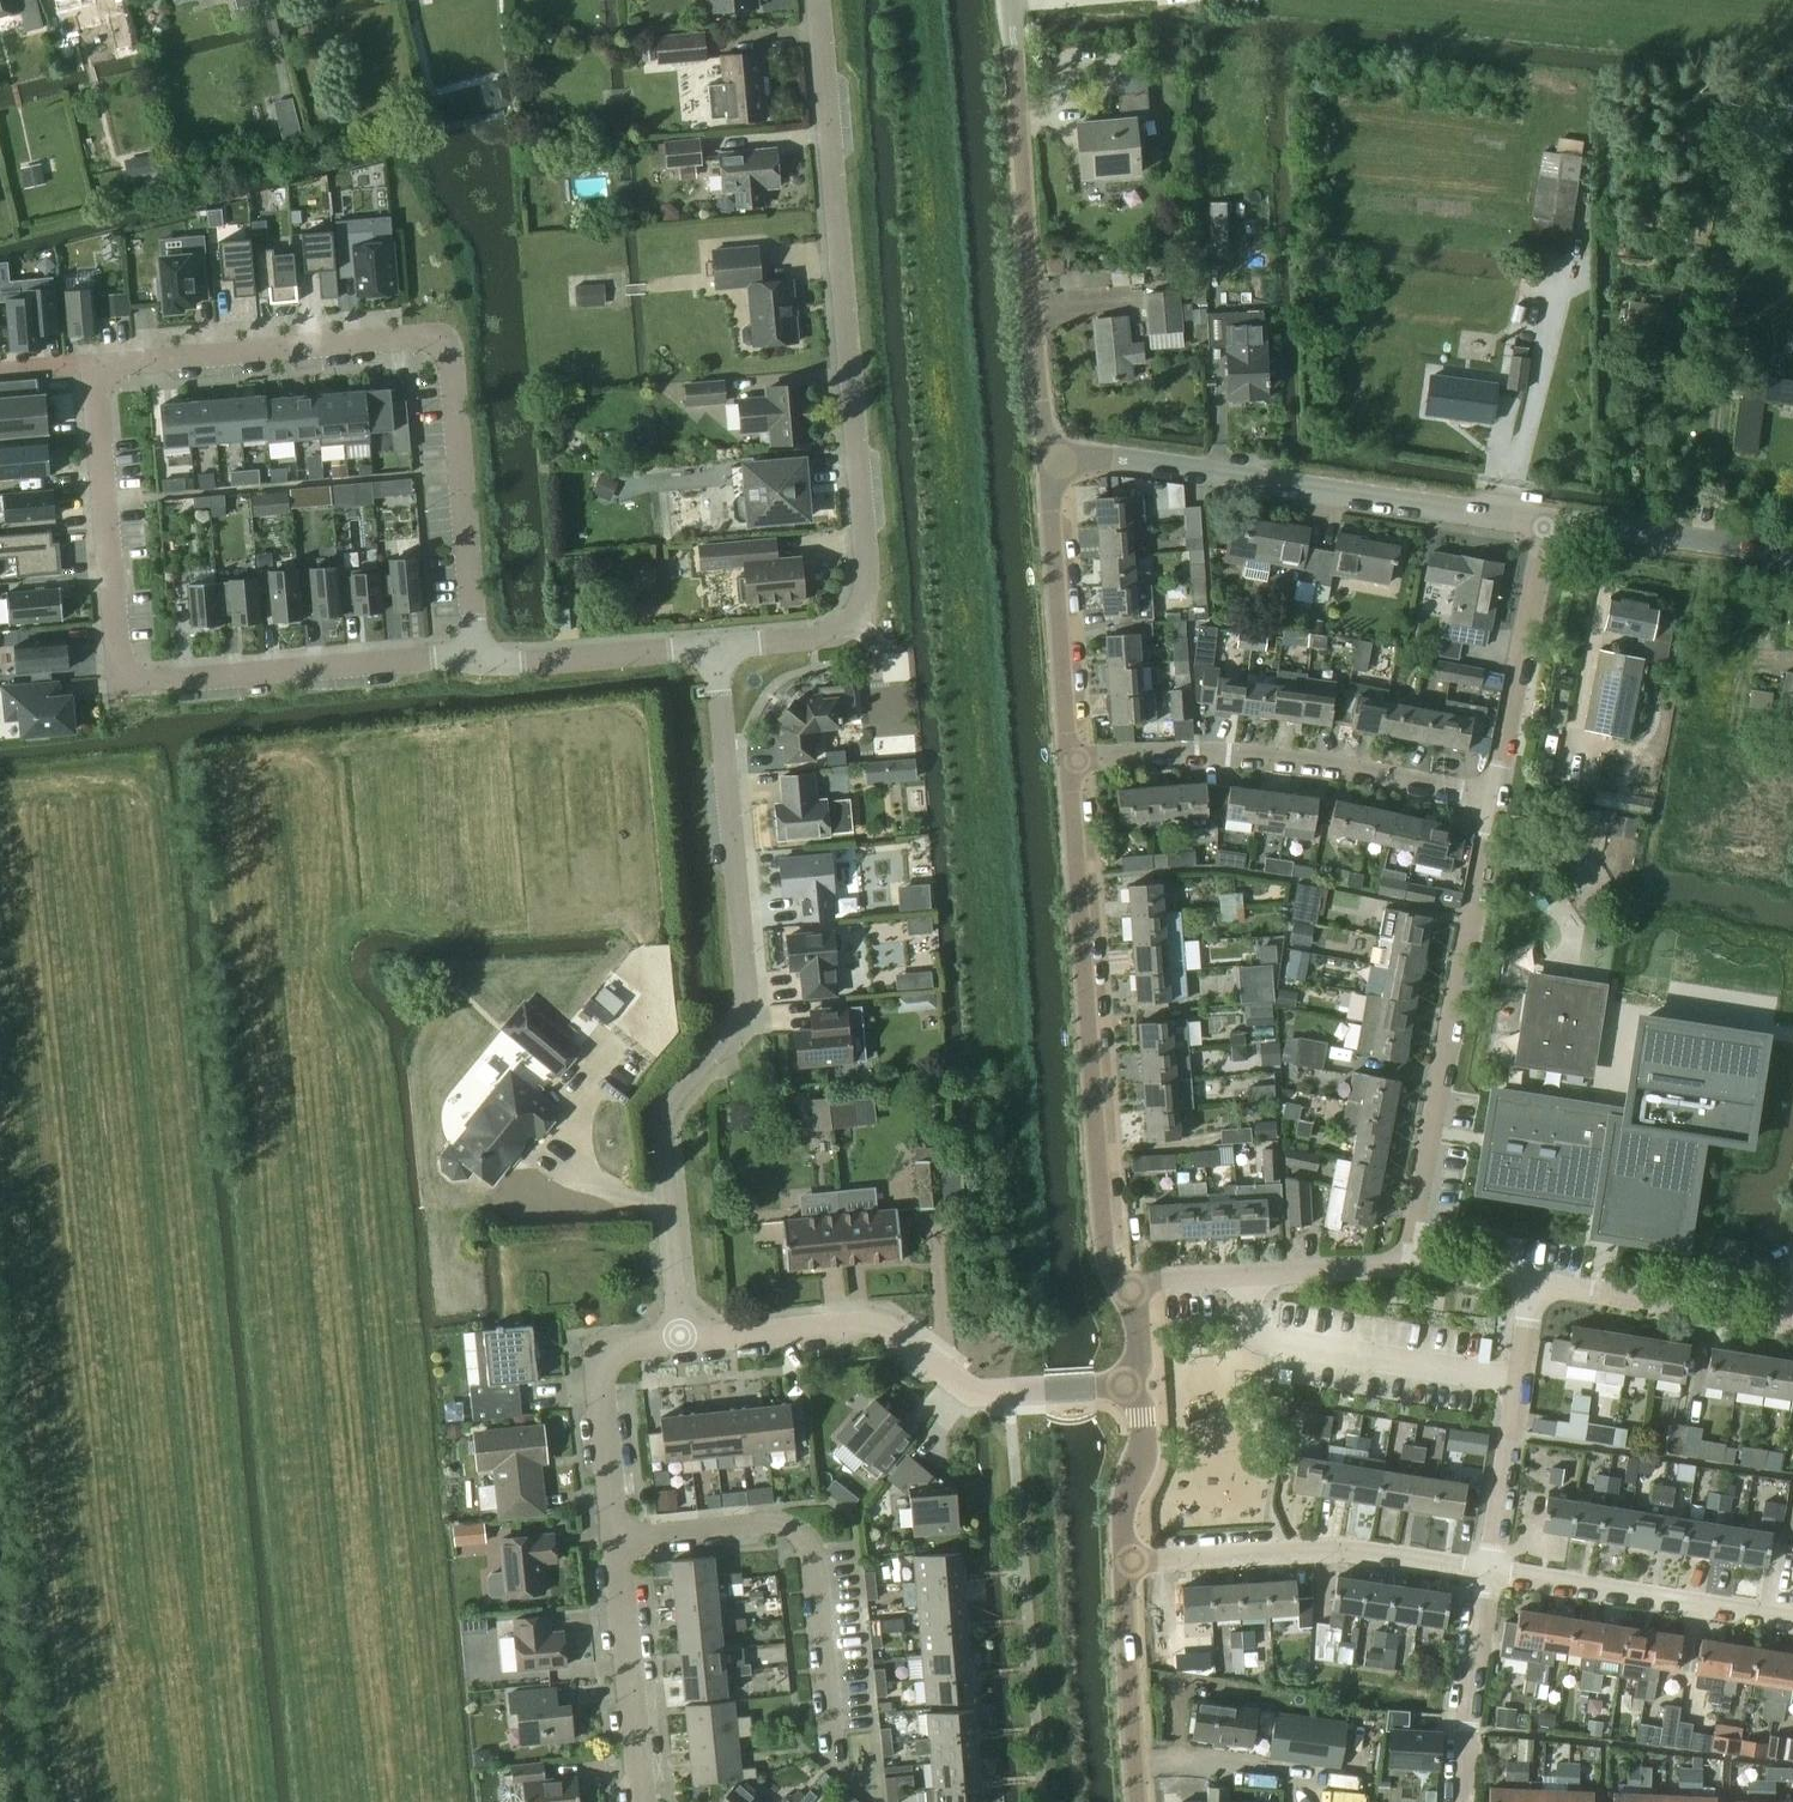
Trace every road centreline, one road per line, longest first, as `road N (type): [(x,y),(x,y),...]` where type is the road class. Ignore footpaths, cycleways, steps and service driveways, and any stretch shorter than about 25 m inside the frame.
road 1 (residential): [(716,645),(836,634),(856,610),(861,581),(812,0)]
road 2 (residential): [(680,1344),(661,1123),(747,1003),(716,645)]
road 3 (residential): [(475,662),(448,340),(92,365)]
road 4 (residential): [(92,365),(122,681),(475,662)]
road 5 (tertiary): [(1124,1286),(1107,1256),(1073,763)]
road 6 (unclassified): [(1548,515),(1046,454)]
road 7 (residential): [(1410,1265),(1492,795)]
road 8 (tertiary): [(1046,454),(1009,0)]
road 9 (residential): [(1073,763),(1215,752),(1492,795)]
road 10 (residential): [(834,1761),(803,1534),(773,1523),(615,1538)]
road 11 (residential): [(1125,1565),(1331,1553),(1490,1570)]
road 12 (residential): [(1011,1393),(977,1393),(886,1332),(680,1344)]
road 13 (tertiary): [(1073,763),(1046,454)]
road 14 (residential): [(1490,1570),(1792,1623)]
road 15 (residential): [(1410,1265),(1124,1286)]
road 16 (residential): [(1490,1570),(1528,1286)]
road 17 (residential): [(1492,795),(1548,515)]
road 18 (residential): [(642,1801),(615,1538)]
road 19 (residential): [(1788,1324),(1528,1286)]
road 20 (unclassified): [(1792,555),(1548,515)]
road 21 (residential): [(716,645),(475,662)]
road 22 (tertiary): [(1138,1801),(1125,1565)]
road 23 (residential): [(1463,1801),(1490,1570)]
road 24 (residential): [(615,1538),(603,1353)]
road 25 (tertiary): [(1125,1565),(1124,1513),(1139,1452),(1138,1385)]

